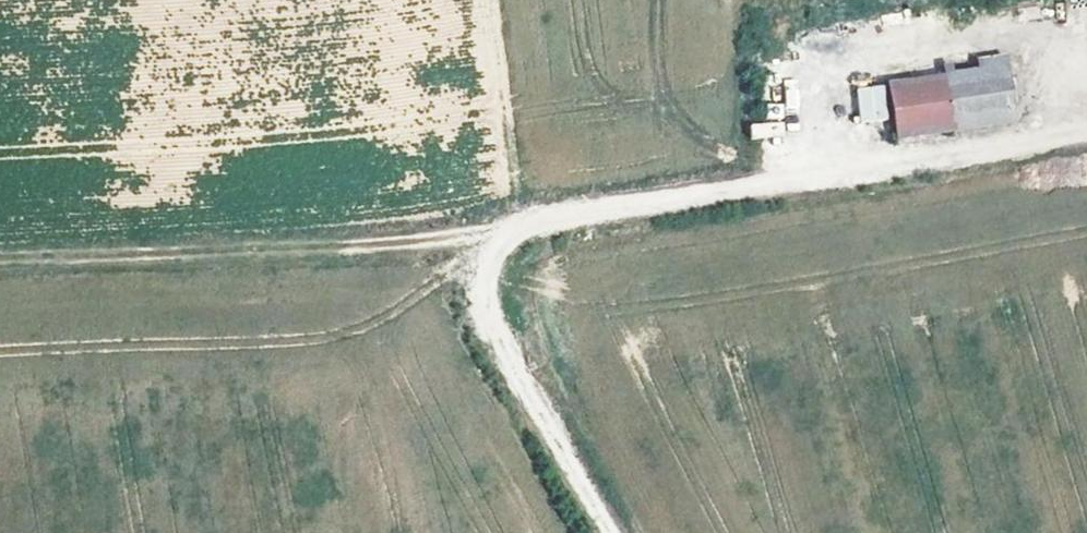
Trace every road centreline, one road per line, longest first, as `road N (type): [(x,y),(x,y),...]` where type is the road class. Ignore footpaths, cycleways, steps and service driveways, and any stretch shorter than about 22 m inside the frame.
road 1 (track): [(0,266),(473,237),(874,161)]
road 2 (track): [(530,226),(490,269),(502,344),(601,532)]
road 3 (unclassified): [(874,161),(1086,133)]

